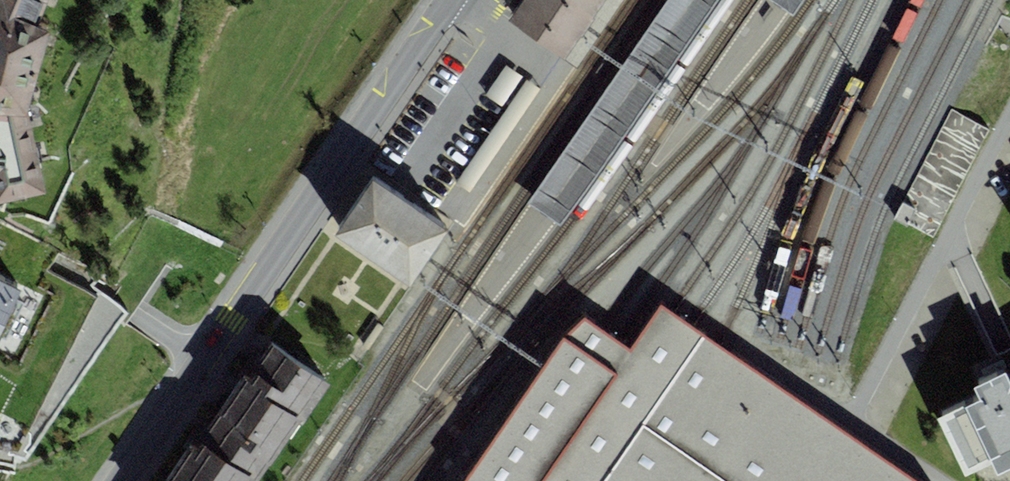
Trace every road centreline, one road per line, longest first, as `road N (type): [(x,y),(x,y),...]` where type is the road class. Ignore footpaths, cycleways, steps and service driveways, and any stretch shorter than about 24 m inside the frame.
road 1 (tertiary): [(124,480),(452,0)]

